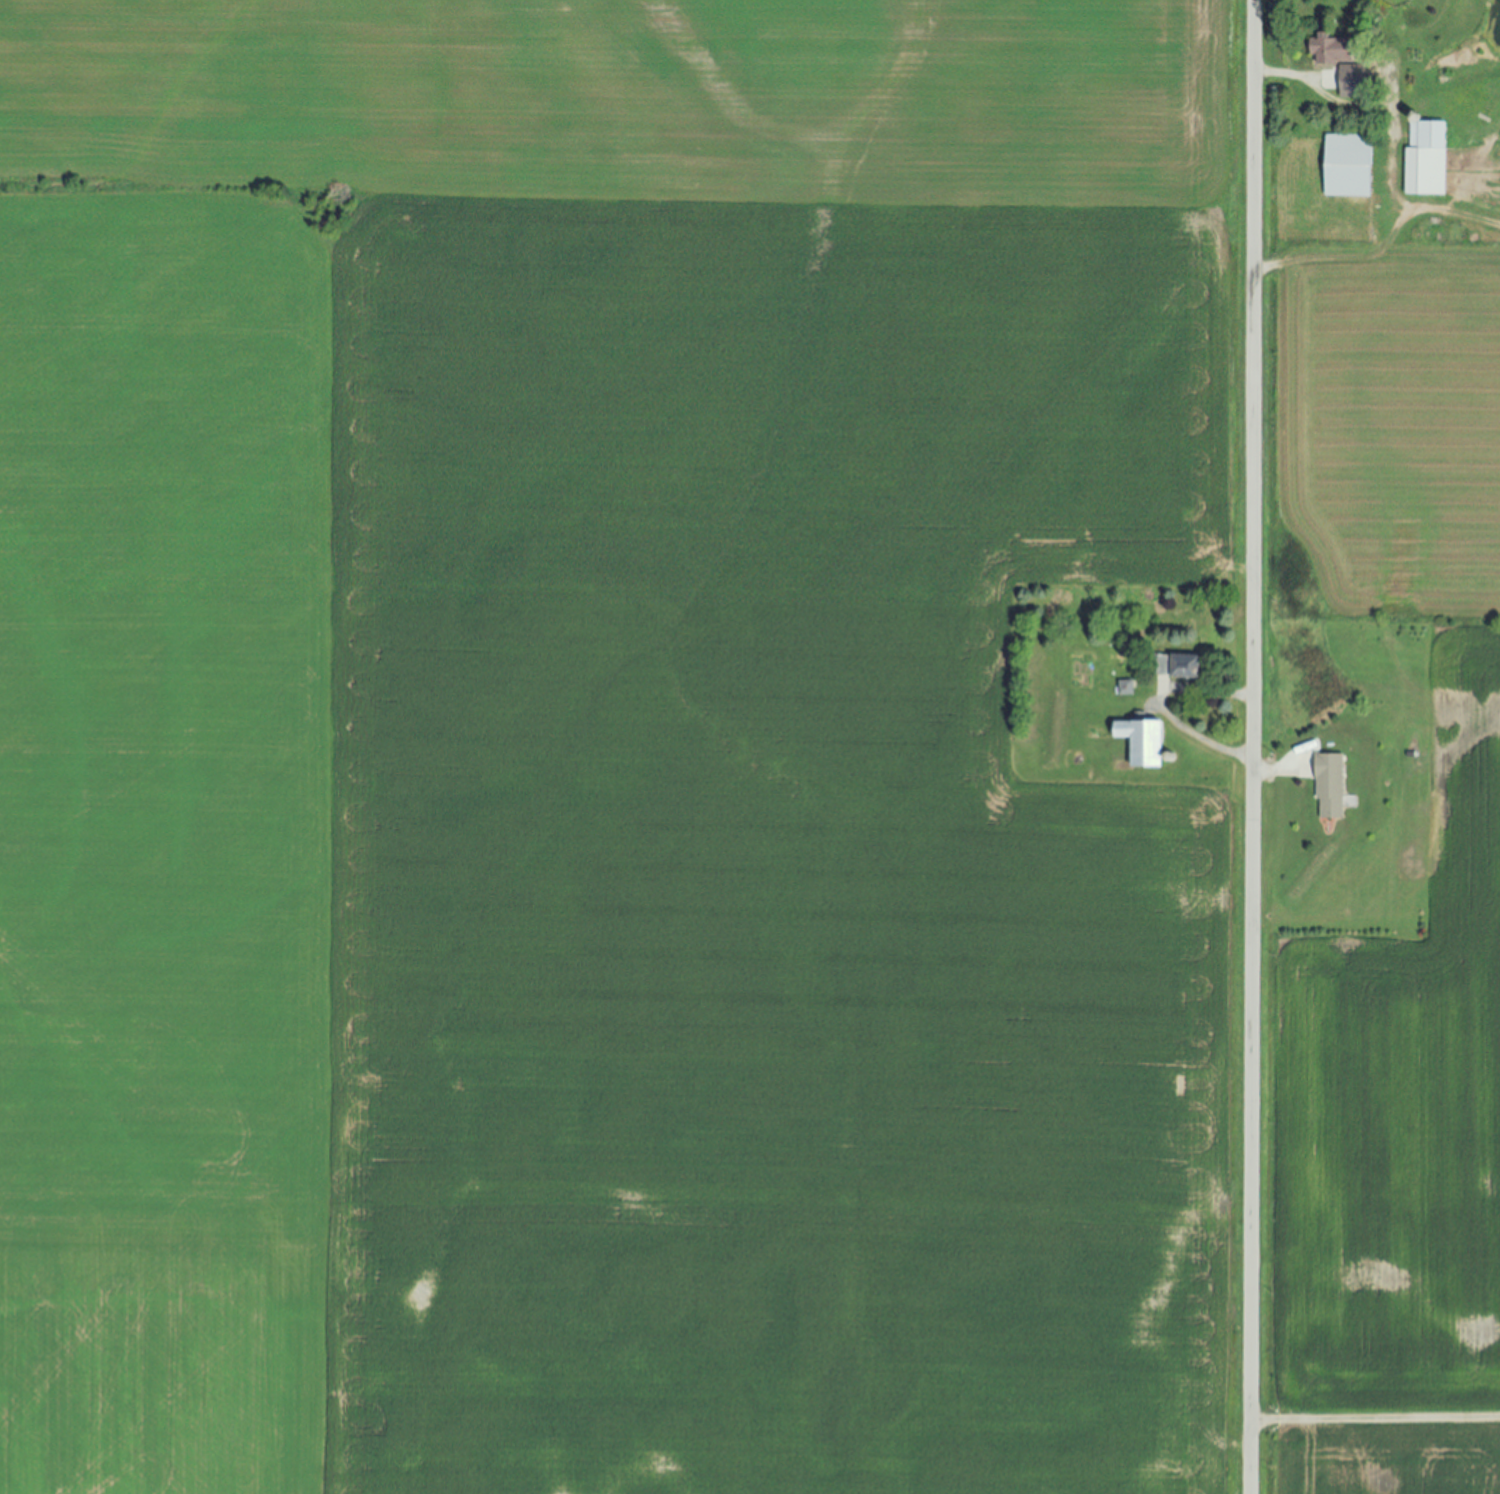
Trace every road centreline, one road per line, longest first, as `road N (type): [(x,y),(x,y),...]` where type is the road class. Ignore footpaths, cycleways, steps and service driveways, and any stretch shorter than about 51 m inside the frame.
road 1 (residential): [(1250,1493),(1254,0)]

